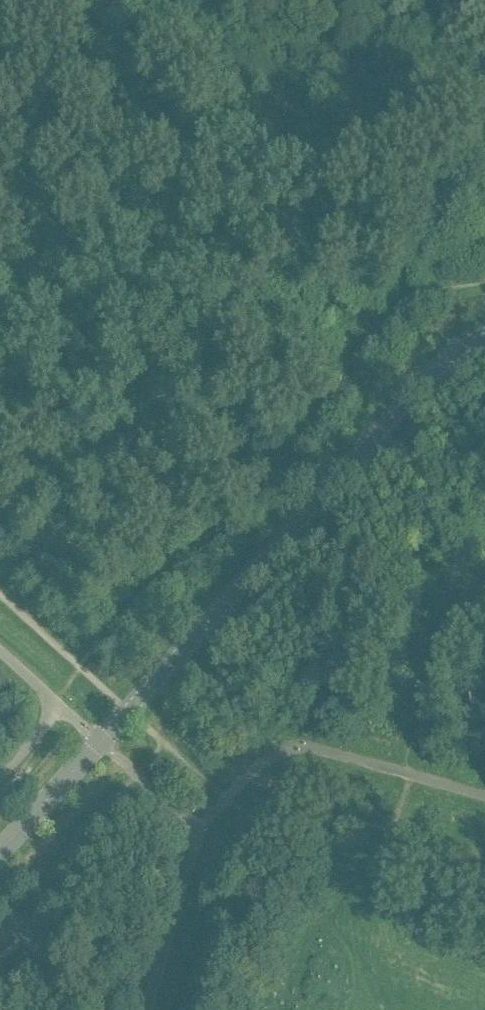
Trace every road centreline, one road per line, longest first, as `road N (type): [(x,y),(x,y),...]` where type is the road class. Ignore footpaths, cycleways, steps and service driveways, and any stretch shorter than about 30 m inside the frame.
road 1 (unclassified): [(0,850),(443,361),(484,334)]
road 2 (track): [(79,668),(330,400),(366,333),(437,289),(484,279)]

